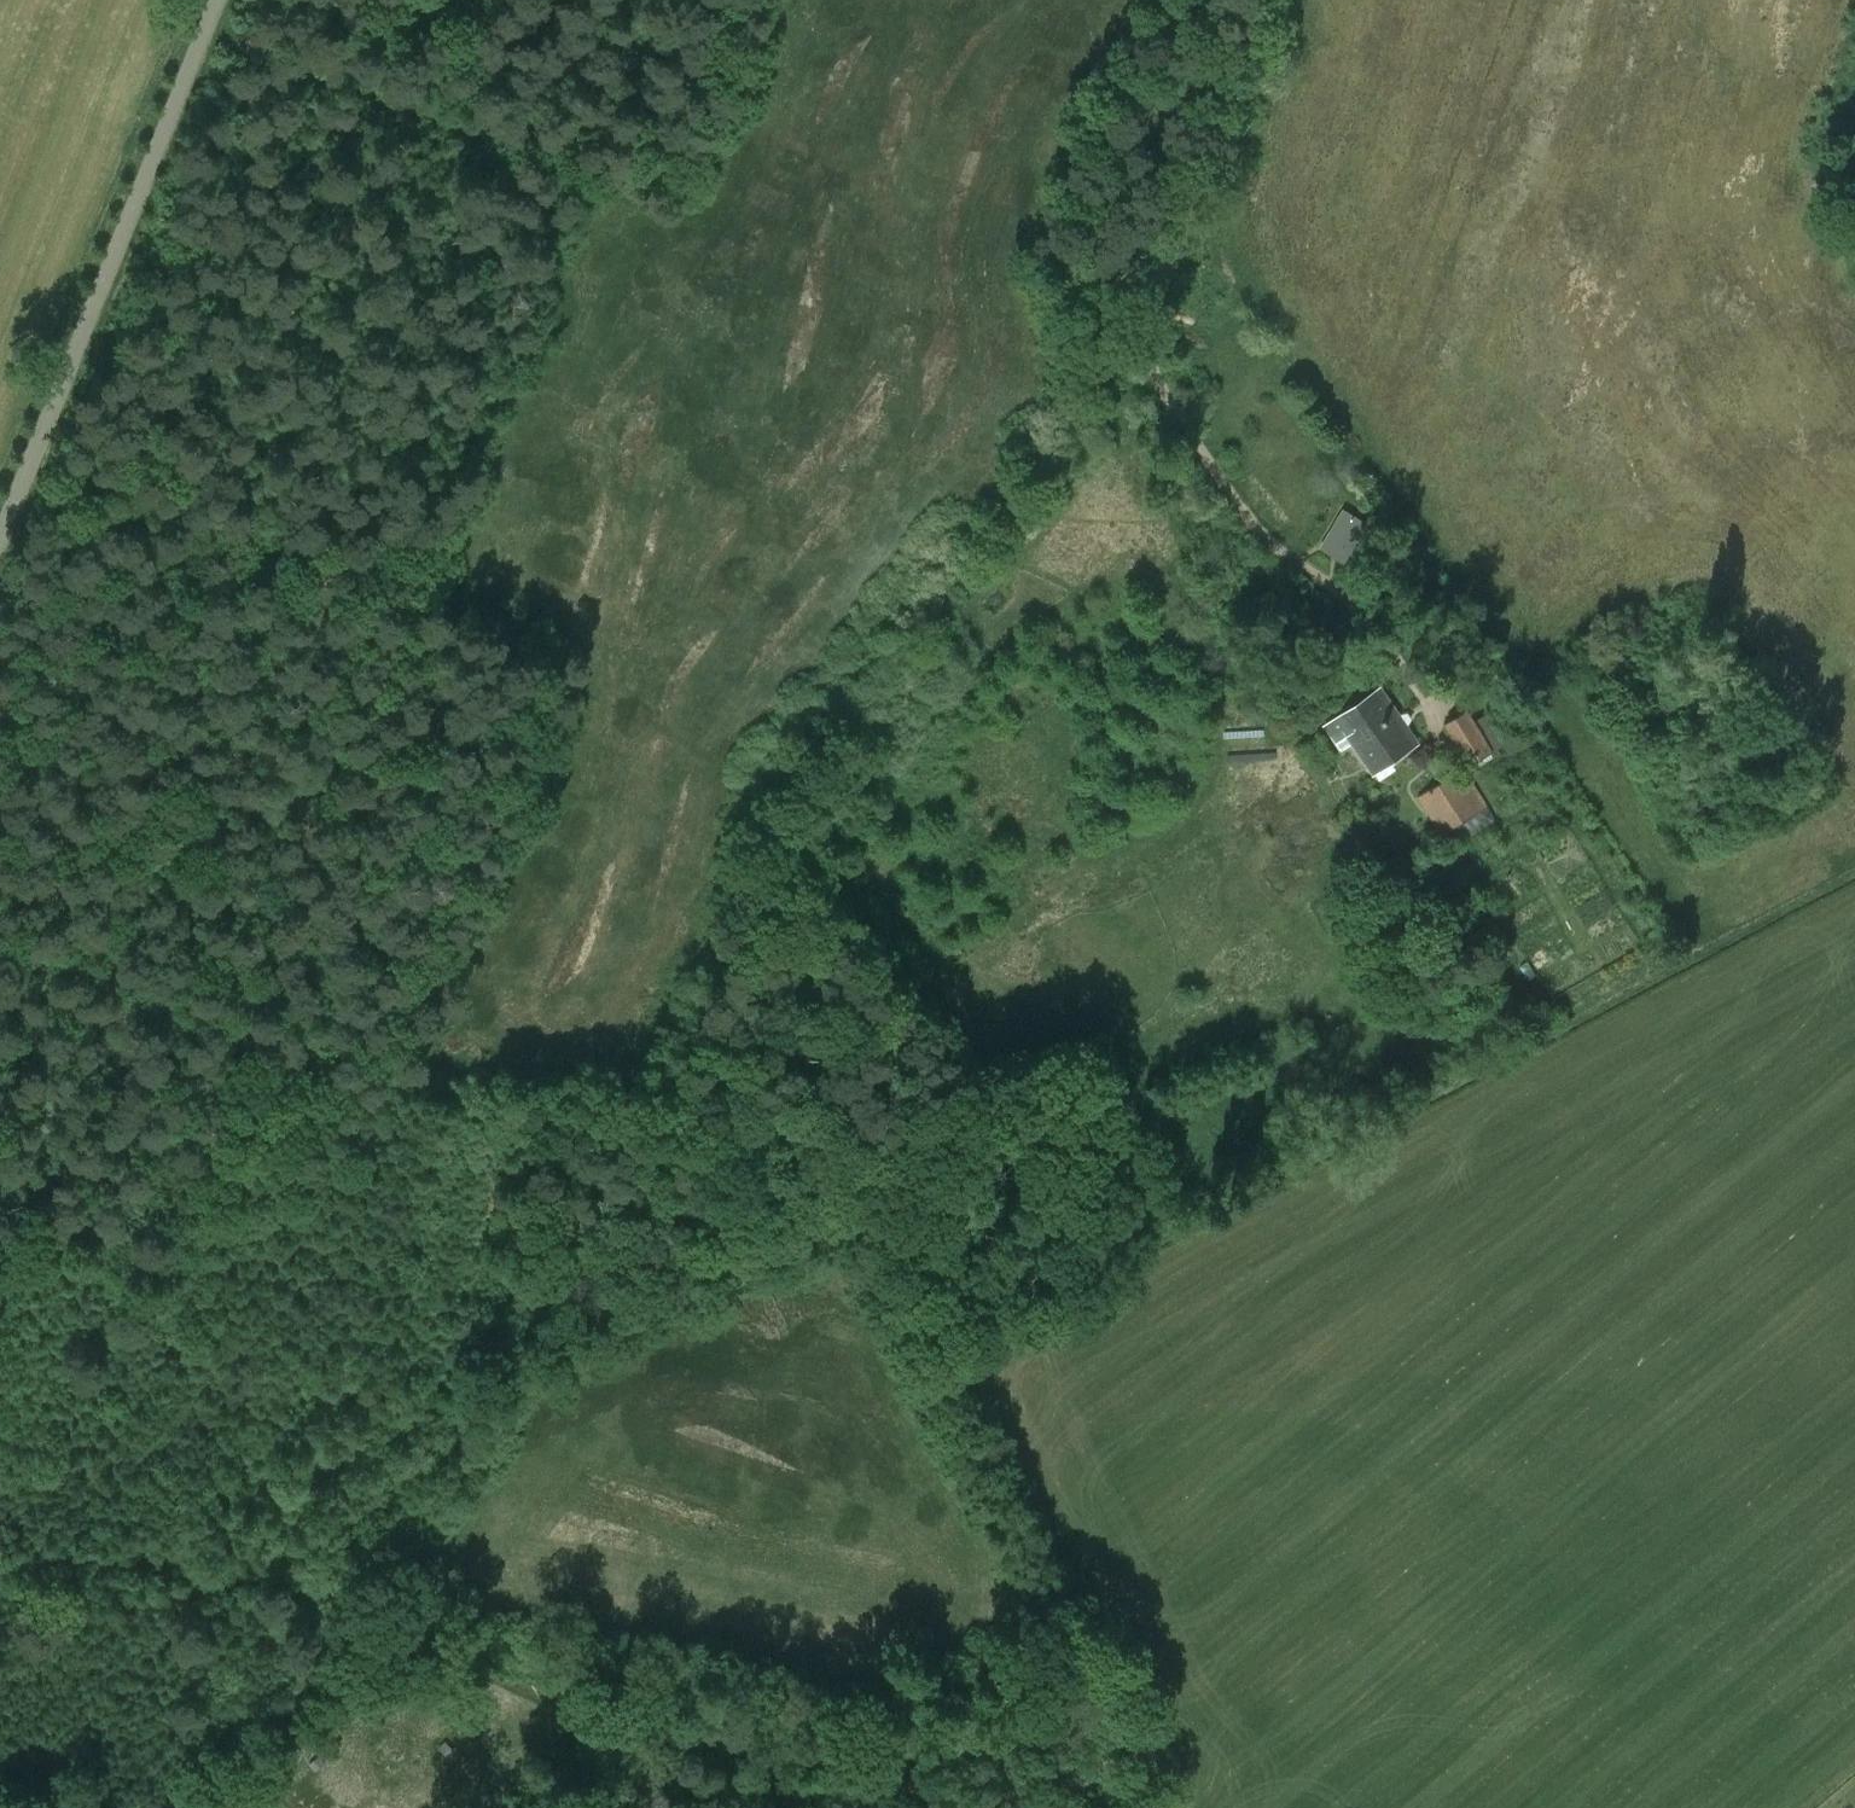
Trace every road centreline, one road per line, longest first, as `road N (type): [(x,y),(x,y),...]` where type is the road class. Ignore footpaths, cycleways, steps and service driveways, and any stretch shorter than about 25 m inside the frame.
road 1 (unclassified): [(0,521),(203,0)]
road 2 (track): [(0,1554),(240,1578),(383,1572)]

